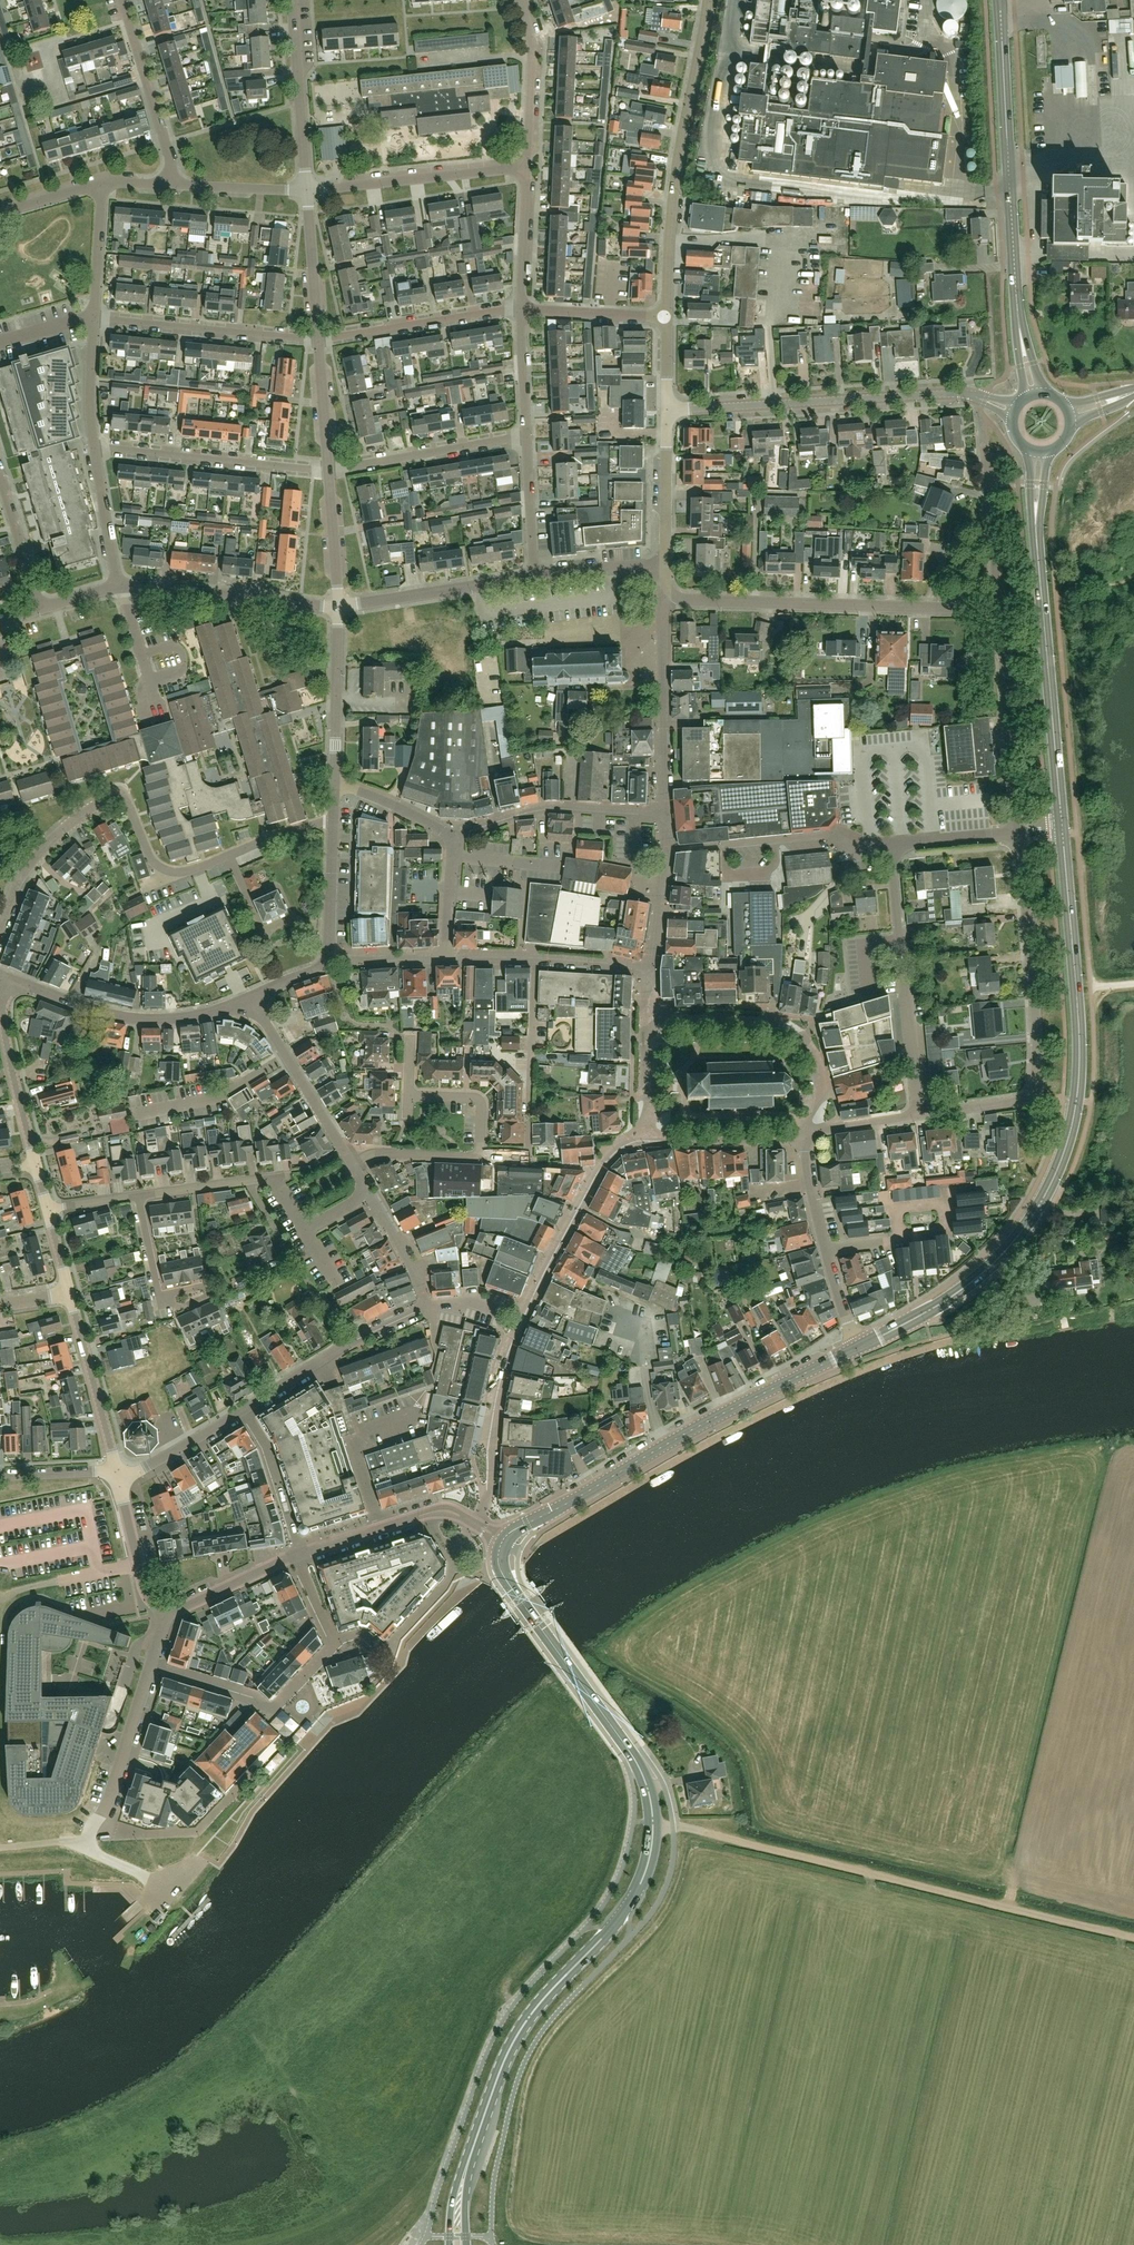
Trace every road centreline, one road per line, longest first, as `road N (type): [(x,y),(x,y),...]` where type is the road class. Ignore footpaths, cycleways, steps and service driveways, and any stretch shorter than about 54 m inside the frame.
road 1 (secondary): [(476,2142),(512,2045),(633,1898),(653,1823),(639,1764),(500,1568),(503,1540)]
road 2 (secondary): [(854,1348),(926,1313),(1000,1258),(1055,1174),(1079,1070),(1061,834)]
road 3 (track): [(1133,1937),(653,1823)]
road 4 (residential): [(0,930),(39,853),(114,793),(125,799),(150,857),(168,871),(333,819)]
road 5 (secondary): [(503,1540),(854,1348)]
road 6 (secondary): [(1034,394),(1016,322),(1000,0)]
road 7 (secondary): [(1061,834),(1035,515),(1040,452)]
road 8 (residential): [(920,1115),(1034,1094),(1018,836)]
road 9 (tertiary): [(1014,413),(948,394),(667,409)]
road 10 (residential): [(999,609),(666,600)]
road 11 (residential): [(667,318),(677,163),(707,0)]
road 12 (residential): [(152,1664),(90,1839),(99,1853),(164,1886)]
road 13 (residential): [(920,1115),(893,846)]
road 14 (residential): [(249,998),(207,1015),(138,1021),(9,980)]
road 15 (residential): [(328,471),(96,448)]
road 16 (residential): [(523,1314),(597,1169),(624,1144),(654,1139)]
road 17 (residential): [(1018,836),(999,609)]
road 18 (residential): [(152,1664),(260,1701),(271,1713),(334,1644)]
road 19 (residential): [(529,167),(307,190)]
road 20 (residential): [(316,341),(94,320)]
road 21 (tertiary): [(120,585),(339,606)]
road 22 (residential): [(663,814),(529,812),(462,831),(454,841)]
road 23 (residential): [(474,1523),(487,1490),(492,1415),(523,1314)]
road 24 (residential): [(528,311),(316,341)]
road 25 (residential): [(666,600),(663,814)]
road 26 (residential): [(650,973),(593,961),(445,957)]
road 27 (residential): [(527,436),(328,471)]
road 28 (tertiary): [(339,606),(535,576)]
road 29 (residential): [(354,1166),(249,998)]
road 30 (residential): [(36,1167),(5,1029),(9,980)]
road 31 (tertiary): [(307,190),(294,0)]
road 32 (residential): [(169,183),(171,160),(122,0)]
road 33 (residential): [(117,1472),(69,1294)]
road 34 (residential): [(334,787),(339,606)]
road 35 (residential): [(529,167),(535,39),(523,0)]
road 36 (residential): [(999,609),(986,441)]
road 37 (residential): [(661,848),(828,837)]
road 38 (residential): [(382,1528),(354,1446),(360,1430),(416,1410)]
road 39 (residential): [(820,1130),(820,1087),(807,1046),(789,1029),(742,1023)]
road 40 (tertiary): [(667,409),(664,564)]
road 41 (residential): [(247,1410),(301,1553)]
road 42 (tertiary): [(316,341),(307,190)]
road 43 (residential): [(654,1139),(803,1138)]
road 44 (tertiary): [(165,1609),(144,1587),(117,1472)]
road 45 (tertiary): [(165,1609),(301,1553)]
road 46 (residential): [(117,1472),(142,1467),(247,1410)]
road 47 (residential): [(328,963),(333,819)]
road 48 (residential): [(528,311),(529,167)]
road 49 (residential): [(40,611),(0,474)]
road 50 (residential): [(275,1178),(136,1200)]
road 51 (residential): [(535,576),(527,436)]
road 52 (residential): [(667,318),(528,311)]
road 53 (residential): [(120,585),(96,448)]
road 54 (residential): [(307,190),(169,183)]
road 55 (residential): [(94,320),(102,184)]
road 56 (tertiary): [(339,606),(328,471)]
road 57 (residential): [(367,1191),(304,1230),(275,1178)]
road 58 (residential): [(454,841),(374,796),(334,787)]
road 59 (residential): [(367,1191),(430,1307)]
road 60 (tertiary): [(328,471),(316,341)]
road 61 (tertiary): [(535,576),(664,564)]
road 62 (residential): [(96,448),(94,320)]
road 63 (residential): [(354,1166),(381,1153),(479,1156)]
road 64 (residential): [(479,1156),(478,1099),(408,1096)]
road 65 (residential): [(661,848),(650,973)]
road 66 (residential): [(893,846),(1018,836)]
road 67 (residential): [(527,436),(528,311)]
road 68 (residential): [(654,1139),(656,1015)]

